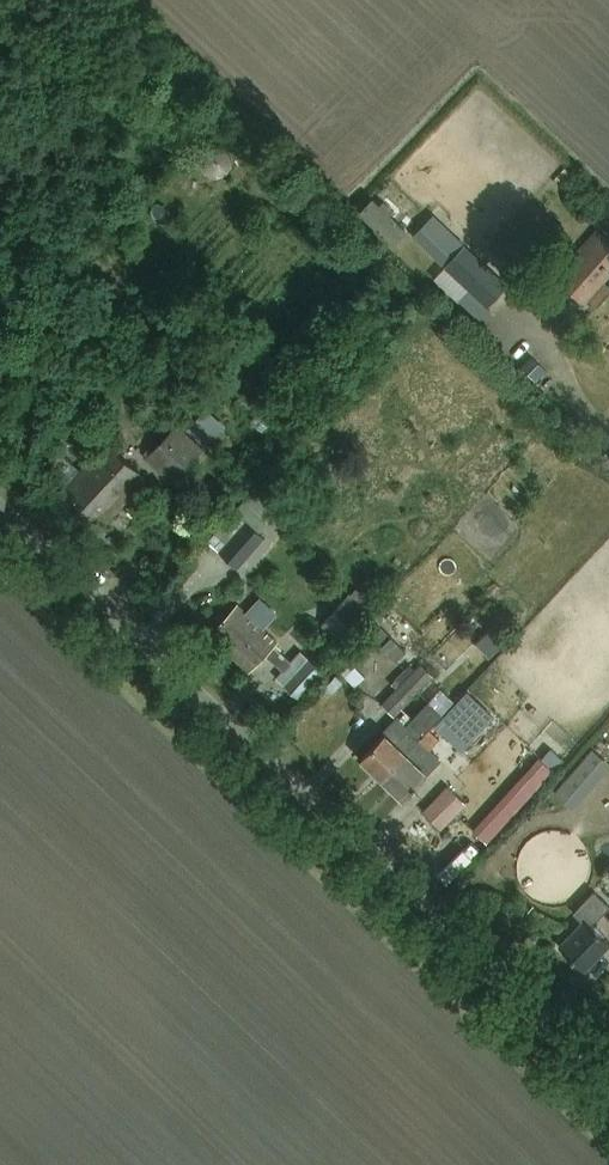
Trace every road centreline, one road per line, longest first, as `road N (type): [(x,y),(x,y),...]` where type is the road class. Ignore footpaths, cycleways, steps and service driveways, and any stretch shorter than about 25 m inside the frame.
road 1 (unclassified): [(608,1084),(0,516)]

